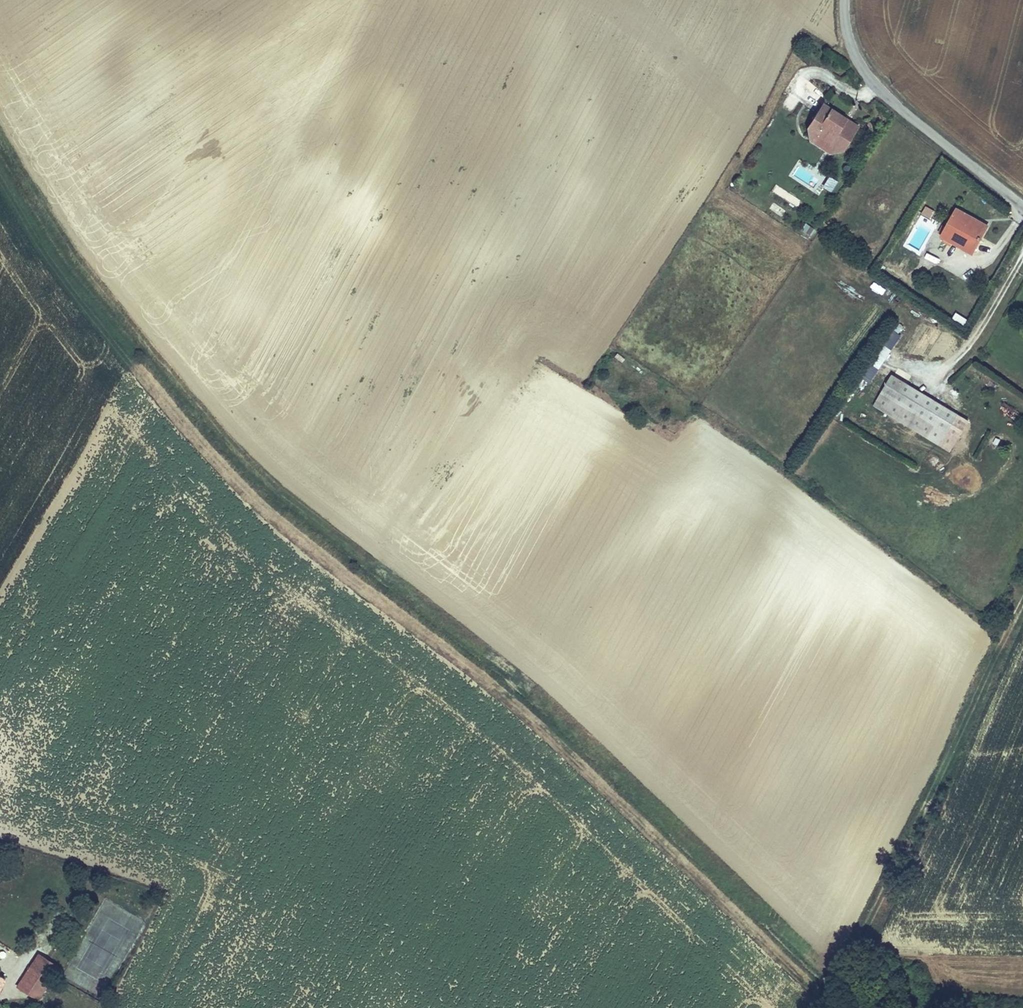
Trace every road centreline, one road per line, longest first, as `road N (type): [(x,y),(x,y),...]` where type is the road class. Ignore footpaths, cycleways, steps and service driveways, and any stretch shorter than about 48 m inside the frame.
road 1 (track): [(816,1007),(1022,614)]
road 2 (unclassified): [(843,0),(851,50),(868,77),(1022,206)]

